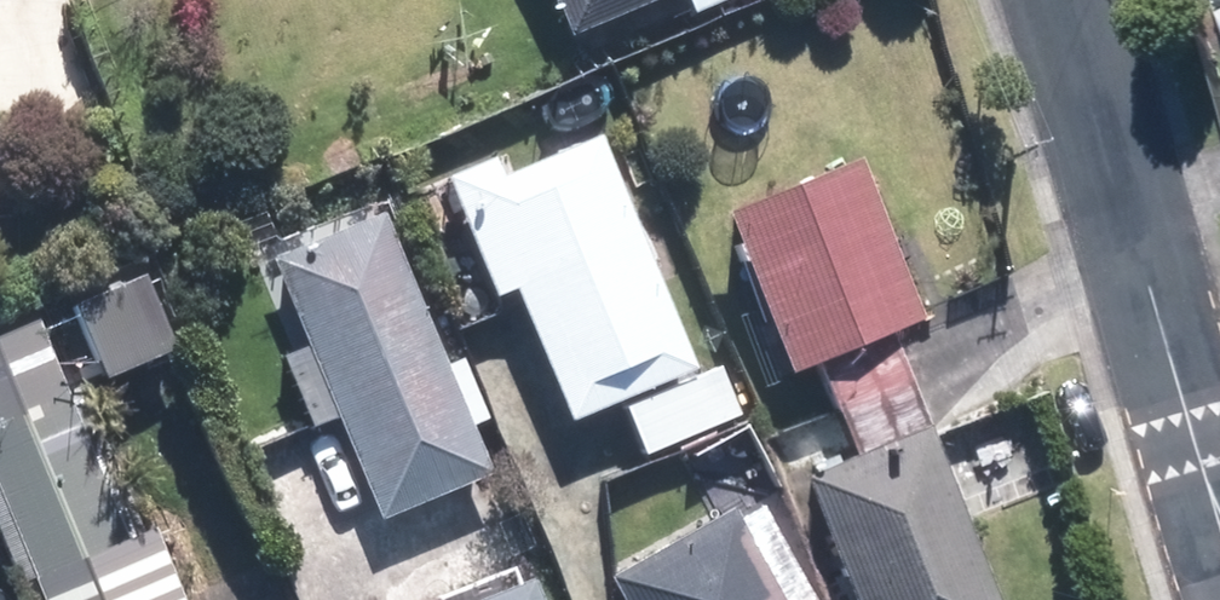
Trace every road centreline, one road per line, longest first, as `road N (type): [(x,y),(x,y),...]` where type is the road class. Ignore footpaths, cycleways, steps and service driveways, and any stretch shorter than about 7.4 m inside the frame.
road 1 (residential): [(1211,487),(1063,0)]

